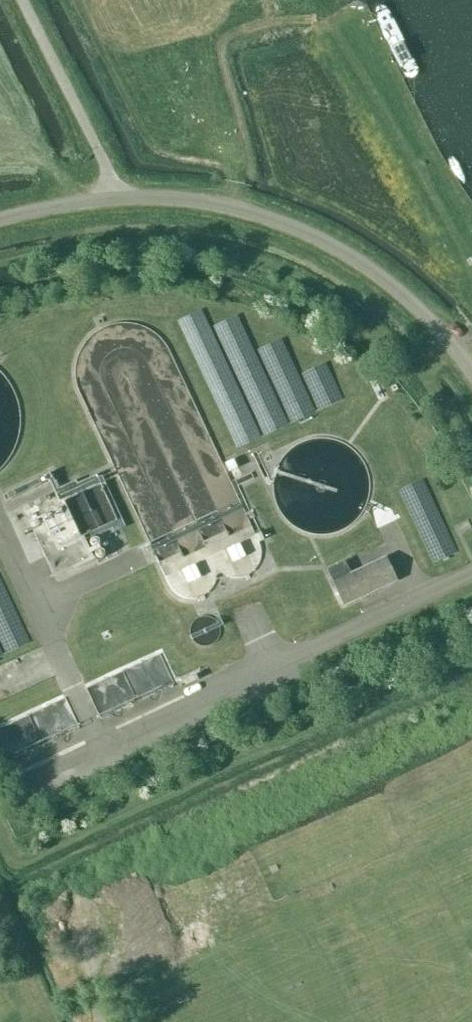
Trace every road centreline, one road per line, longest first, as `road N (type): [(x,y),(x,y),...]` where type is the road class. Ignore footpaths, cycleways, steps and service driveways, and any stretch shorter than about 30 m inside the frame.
road 1 (unclassified): [(471,372),(414,303),(325,240),(222,205),(122,196)]
road 2 (unclassified): [(122,196),(22,0)]
road 3 (unclassified): [(0,217),(122,196)]

